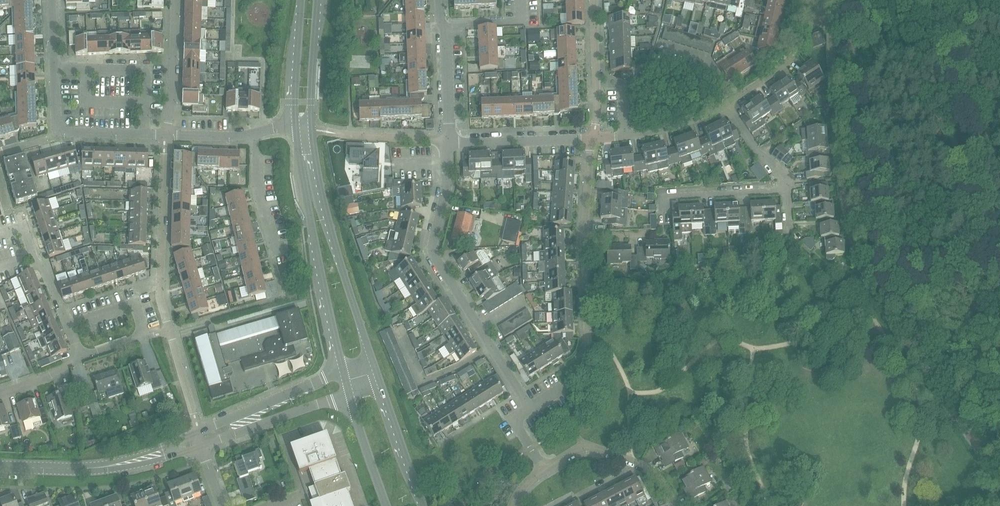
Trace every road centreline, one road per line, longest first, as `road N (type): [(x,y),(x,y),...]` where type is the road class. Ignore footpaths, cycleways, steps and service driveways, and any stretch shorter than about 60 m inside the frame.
road 1 (residential): [(544,471),(519,431),(512,379),(432,250),(447,140)]
road 2 (tertiary): [(375,371),(336,247),(311,128)]
road 3 (tertiary): [(296,125),(343,370)]
road 4 (residential): [(52,0),(60,132),(166,135)]
road 5 (residential): [(81,358),(145,337),(135,309),(68,326)]
road 6 (tertiary): [(343,370),(199,433)]
road 7 (tertiary): [(203,446),(350,395)]
road 8 (residential): [(591,139),(447,140)]
road 9 (tertiary): [(423,505),(375,371)]
road 10 (residential): [(664,221),(665,200),(785,192)]
road 11 (residential): [(591,139),(676,125),(724,104)]
road 12 (tertiary): [(0,467),(138,460)]
road 13 (residential): [(166,135),(170,0)]
road 14 (tertiary): [(311,128),(317,0)]
road 15 (tertiary): [(301,0),(296,125)]

